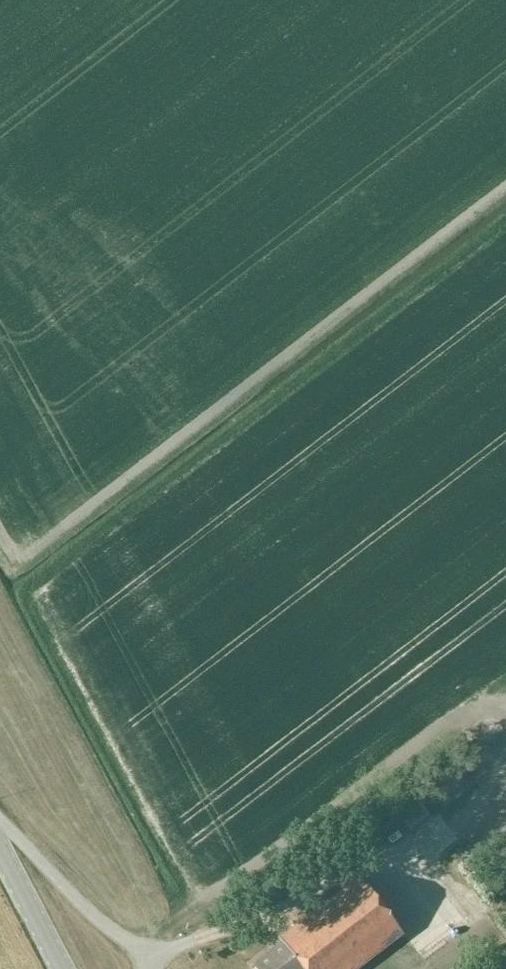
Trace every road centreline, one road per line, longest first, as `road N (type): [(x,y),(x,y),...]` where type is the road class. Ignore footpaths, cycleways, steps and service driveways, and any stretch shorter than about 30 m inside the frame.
road 1 (tertiary): [(0,851),(62,968)]

